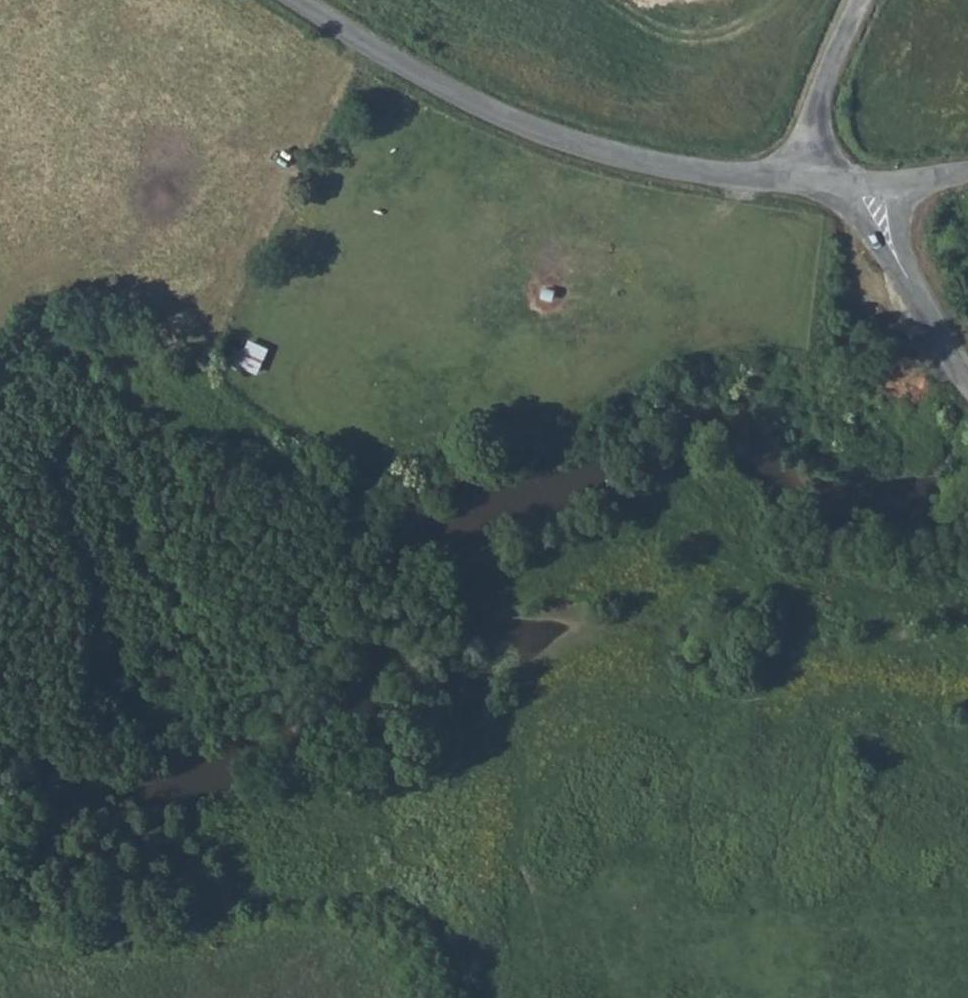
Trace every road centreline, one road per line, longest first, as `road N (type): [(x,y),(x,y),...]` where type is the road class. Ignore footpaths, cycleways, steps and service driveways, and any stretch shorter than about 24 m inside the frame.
road 1 (tertiary): [(805,178),(643,162),(579,145),(450,91),(295,0)]
road 2 (unclassified): [(875,181),(890,245),(967,376)]
road 3 (tertiary): [(859,0),(820,97),(805,178)]

